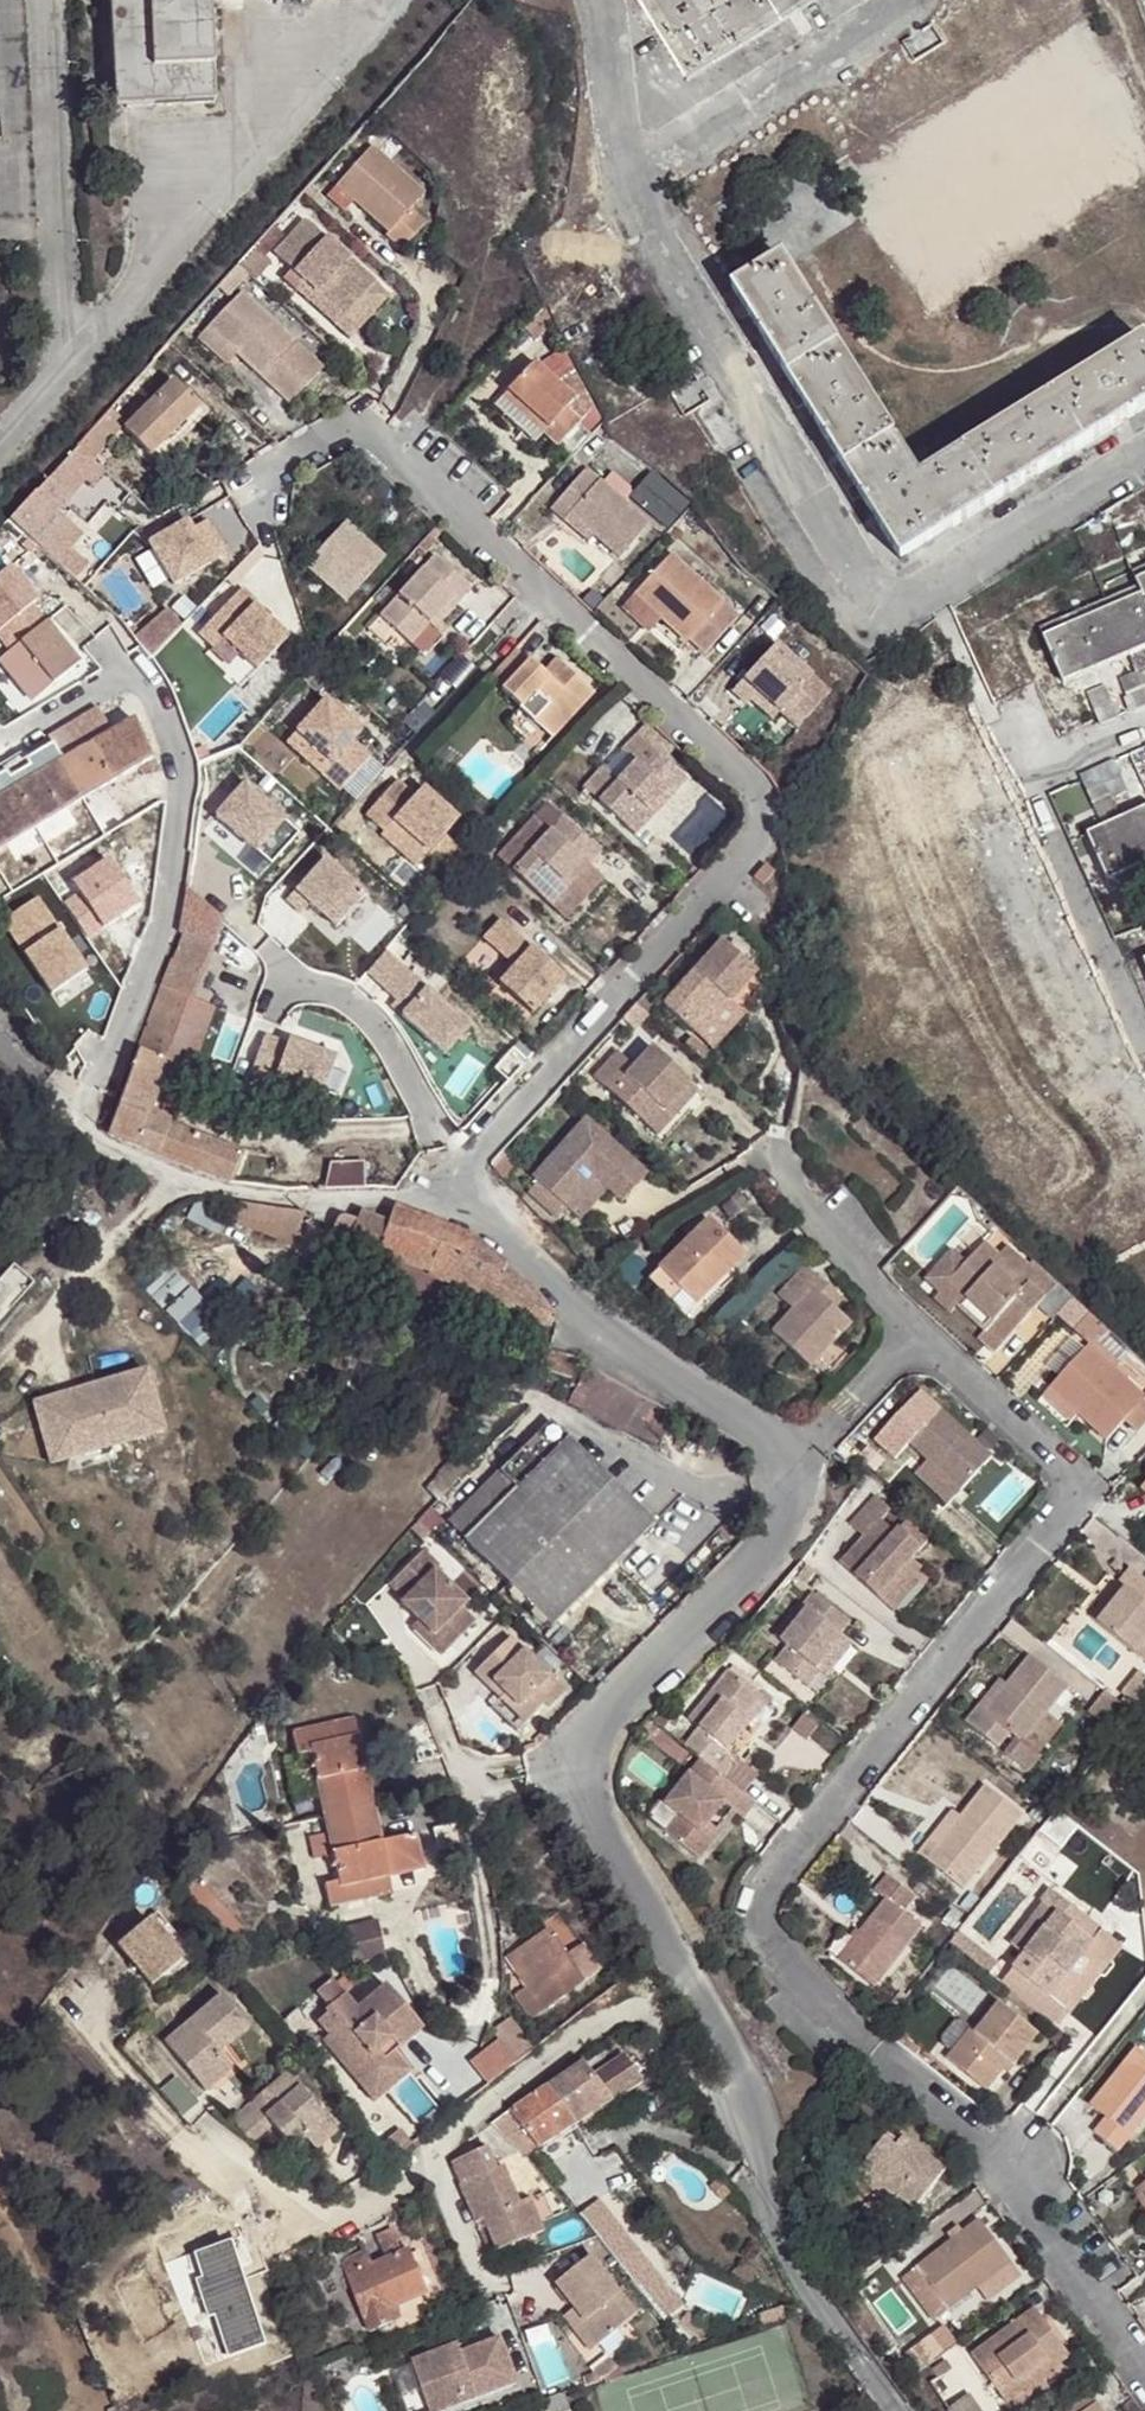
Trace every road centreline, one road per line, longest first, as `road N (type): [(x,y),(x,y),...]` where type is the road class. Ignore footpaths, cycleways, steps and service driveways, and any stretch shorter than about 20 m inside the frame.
road 1 (residential): [(789,1463),(764,1437),(601,1326),(451,1193),(569,1047),(756,845),(762,808),(754,792),(351,423),(255,483)]
road 2 (residential): [(1144,2357),(1006,2165),(932,2108),(760,1939),(763,1903),(1089,1494),(917,1335)]
road 3 (residential): [(890,2410),(777,2236),(742,2083),(588,1813),(588,1741),(779,1529),(790,1500),(789,1463)]
road 4 (residential): [(596,0),(634,206),(865,589),(903,602),(1144,455)]
road 5 (residential): [(917,1335),(768,1157)]
road 6 (residential): [(789,1463),(917,1335)]

